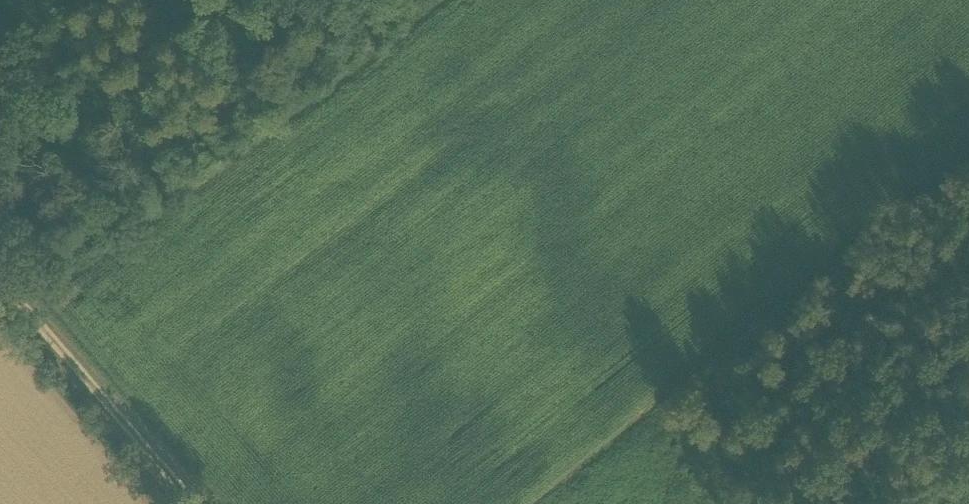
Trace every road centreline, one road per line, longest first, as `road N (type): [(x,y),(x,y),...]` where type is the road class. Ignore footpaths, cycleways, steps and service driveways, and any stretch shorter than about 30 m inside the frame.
road 1 (track): [(0,279),(195,503)]

